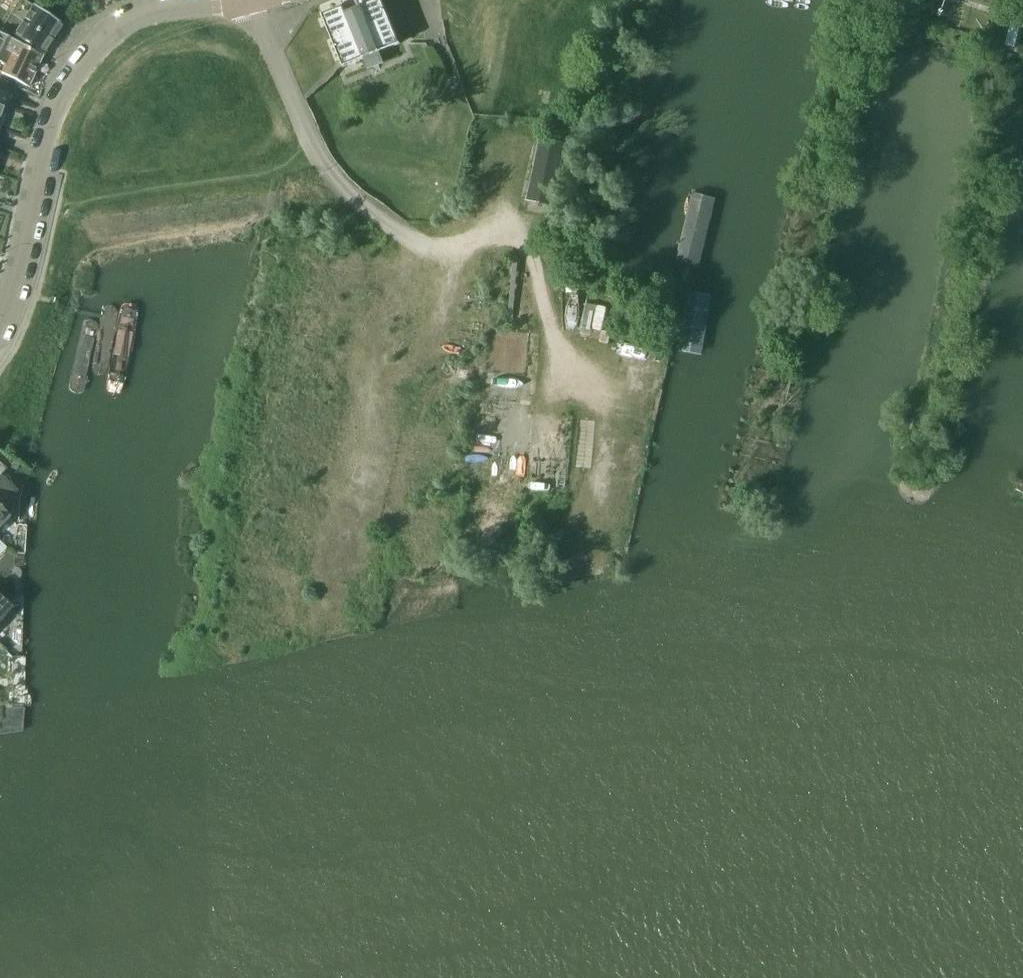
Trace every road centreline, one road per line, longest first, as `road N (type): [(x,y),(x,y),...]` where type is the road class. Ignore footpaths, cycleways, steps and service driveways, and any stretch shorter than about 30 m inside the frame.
road 1 (residential): [(0,309),(36,161),(78,64),(105,34),(138,16),(251,0)]

